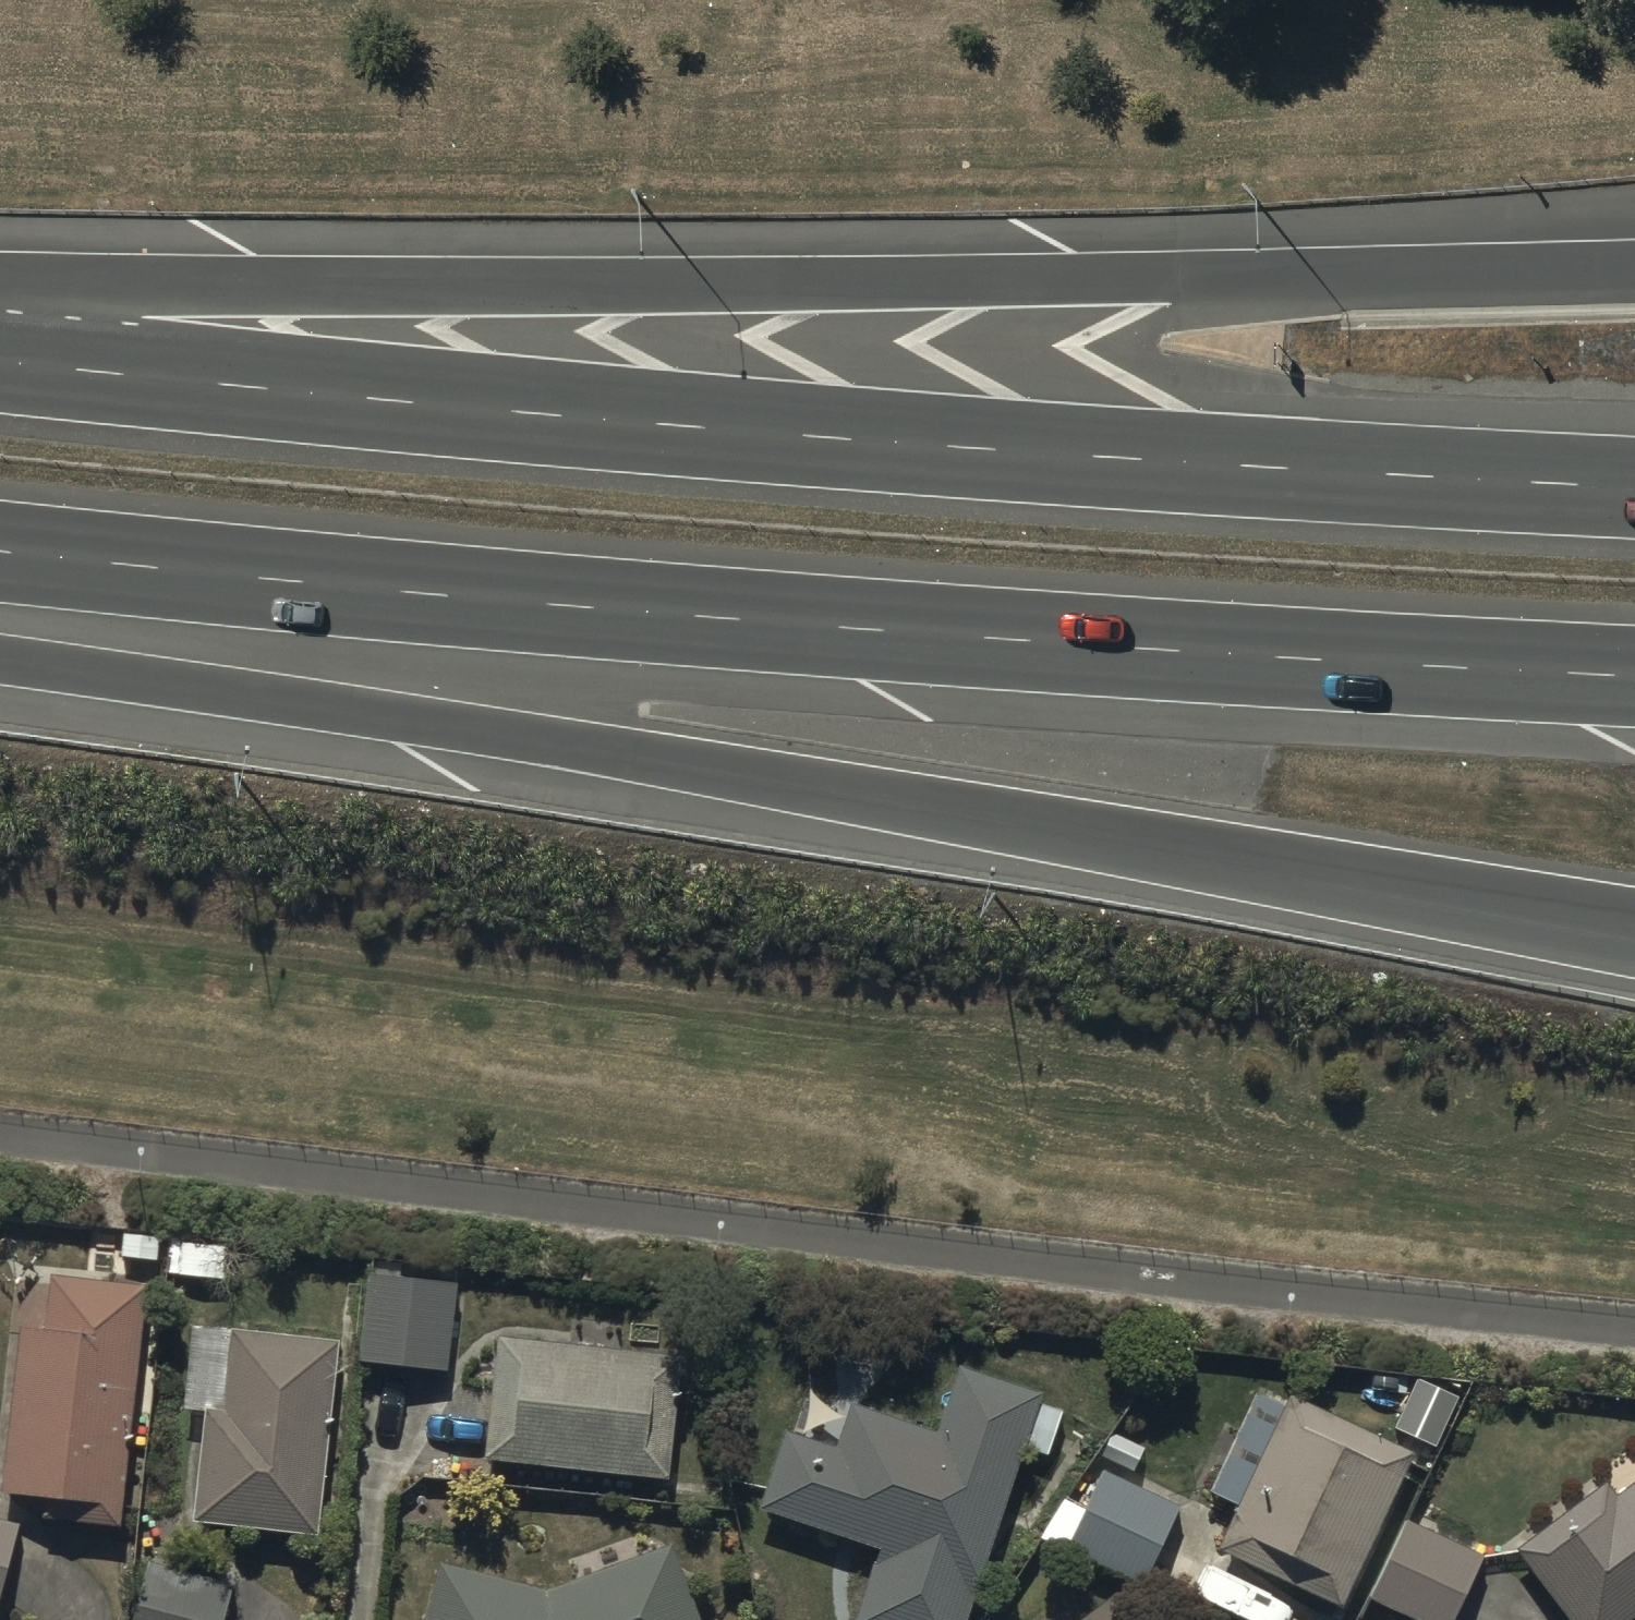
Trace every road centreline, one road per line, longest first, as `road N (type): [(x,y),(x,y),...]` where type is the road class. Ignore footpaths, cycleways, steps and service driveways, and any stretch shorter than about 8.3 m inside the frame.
road 1 (motorway): [(1634,932),(724,767),(0,603)]
road 2 (motorway): [(1634,675),(716,618),(0,547)]
road 3 (motorway): [(0,360),(957,446),(1634,488)]
road 4 (motorway): [(0,280),(1100,281),(1634,268)]

